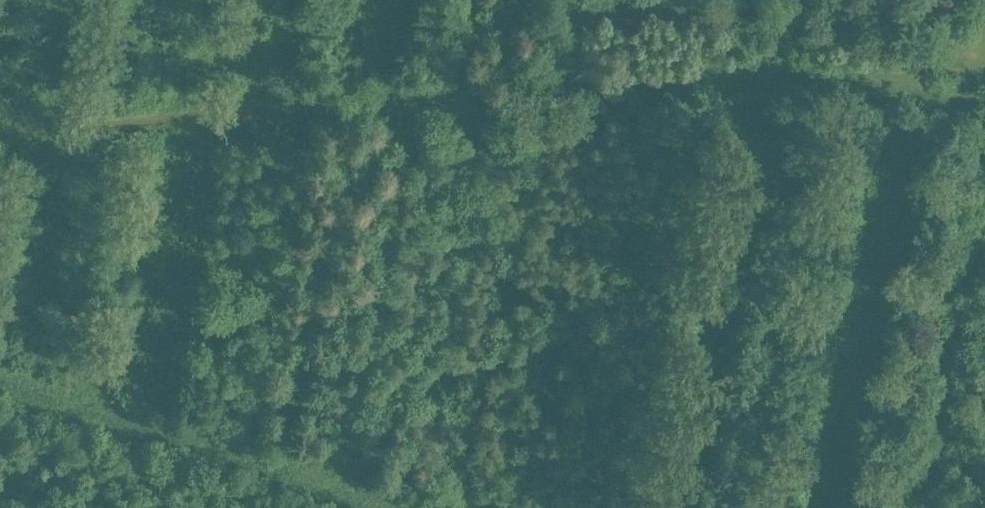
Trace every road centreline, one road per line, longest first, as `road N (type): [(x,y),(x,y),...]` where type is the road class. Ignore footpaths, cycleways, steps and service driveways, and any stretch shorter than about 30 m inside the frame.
road 1 (track): [(984,102),(848,74),(753,68),(0,130)]
road 2 (track): [(419,507),(0,363)]
road 3 (track): [(335,507),(0,392)]
road 4 (track): [(550,87),(561,2),(696,0)]

